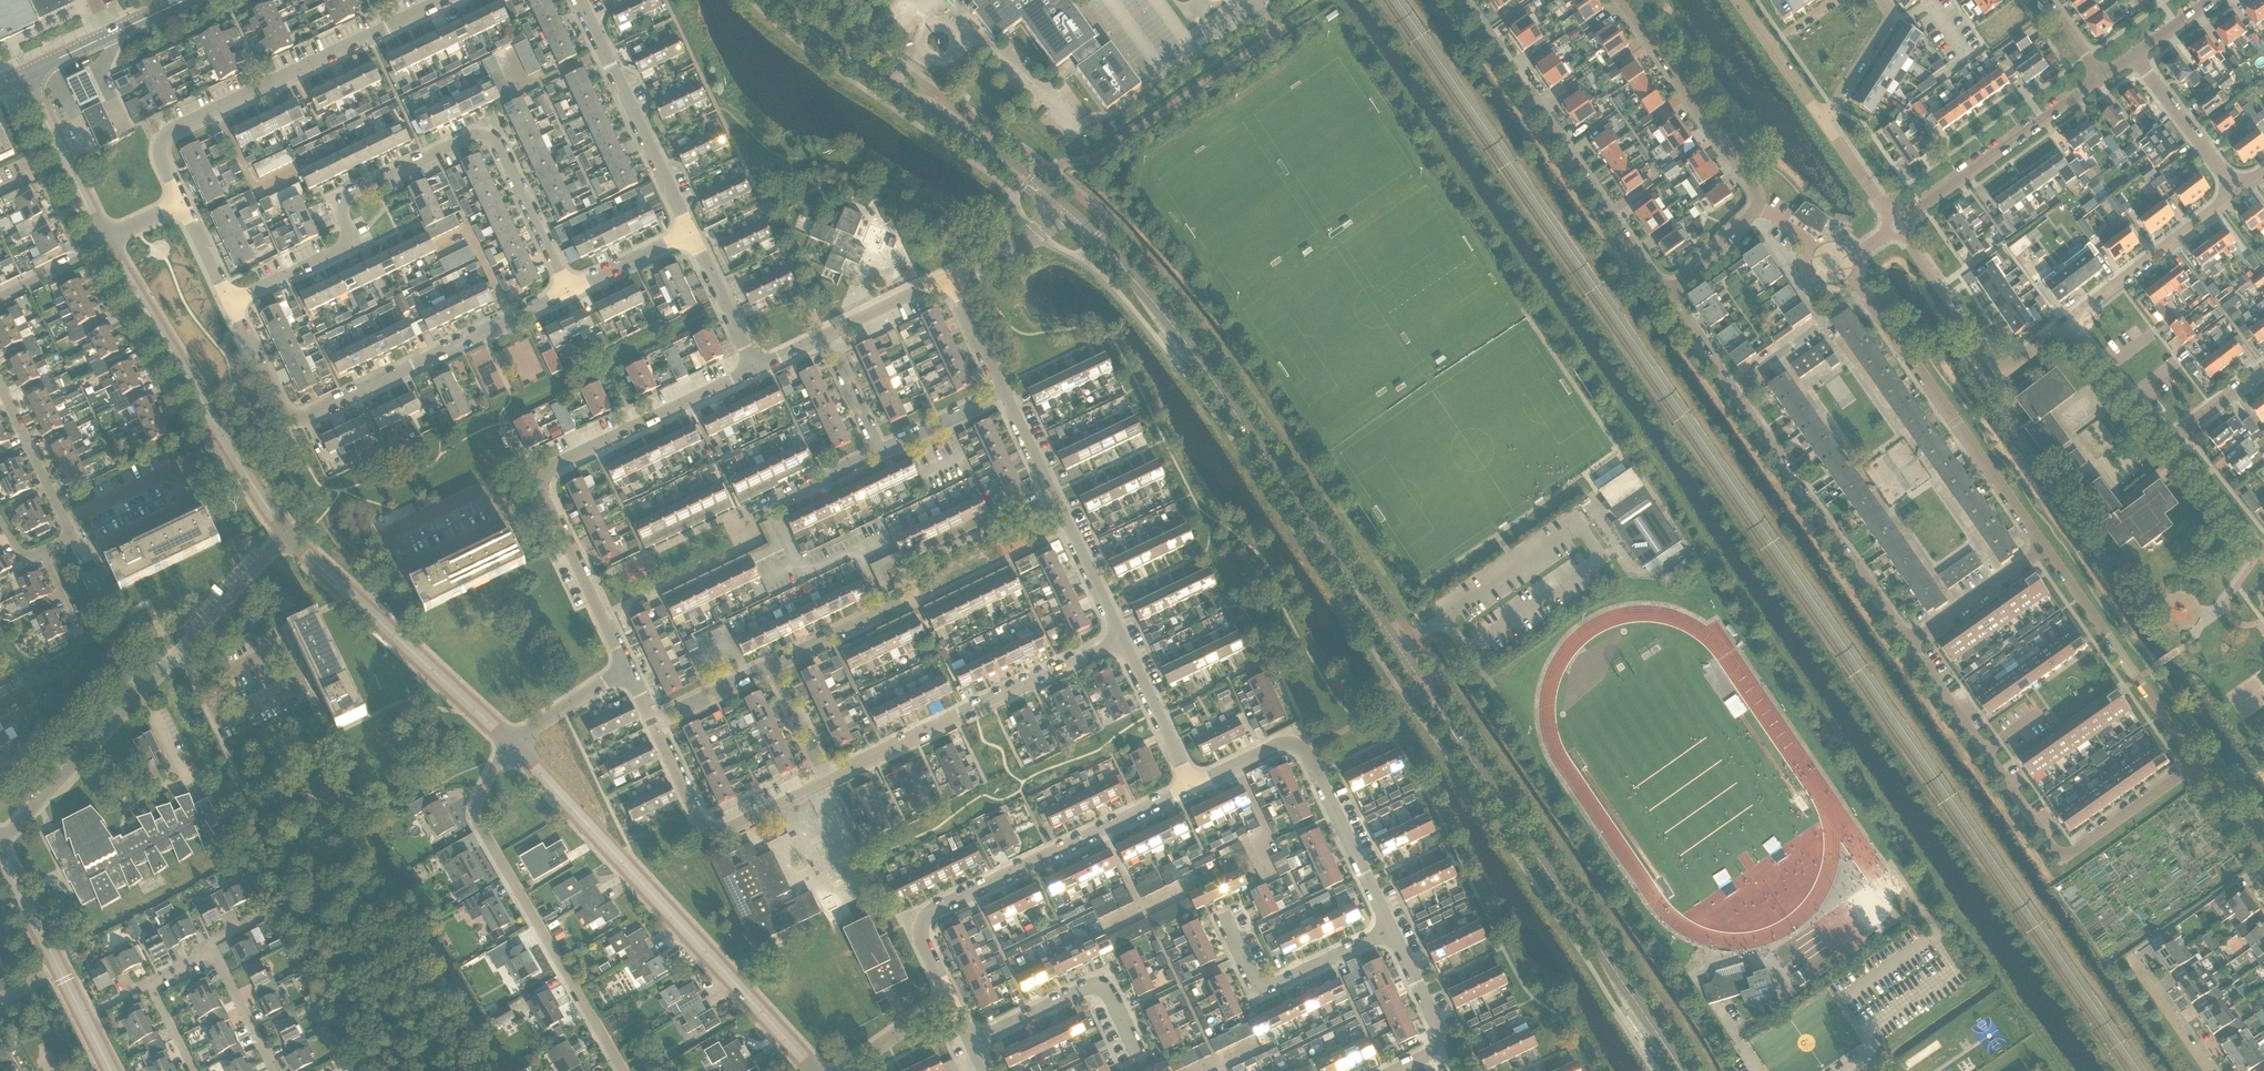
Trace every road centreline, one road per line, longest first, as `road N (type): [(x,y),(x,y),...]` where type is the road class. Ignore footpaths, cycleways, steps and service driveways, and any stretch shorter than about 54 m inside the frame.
road 1 (unclassified): [(232,301),(344,247),(345,206),(356,192),(476,136),(500,153),(567,291)]
road 2 (unclassified): [(567,291),(305,419),(286,418),(232,301)]
road 3 (unclassified): [(809,1070),(511,747)]
road 4 (residential): [(1911,641),(1668,299)]
road 5 (secondary): [(1454,734),(1674,1059)]
road 6 (secondary): [(1129,275),(1202,365),(1354,587)]
road 7 (unclassified): [(180,204),(163,158),(177,129),(445,0)]
road 8 (unclassified): [(1192,787),(931,912),(922,938),(948,994)]
road 9 (unclassified): [(620,1070),(473,815),(511,747)]
road 10 (residential): [(1668,299),(1463,0)]
road 11 (residential): [(2044,545),(1834,264)]
road 12 (residential): [(828,780),(1122,639)]
road 13 (unclassified): [(1390,931),(1303,749),(1277,746),(1192,787)]
road 14 (unclassified): [(511,747),(280,533)]
road 15 (residential): [(2071,322),(2001,376),(1897,227)]
road 16 (residential): [(1006,396),(1122,639)]
road 17 (residential): [(2198,765),(2044,545)]
road 18 (residential): [(2064,861),(1911,641)]
road 19 (unclassified): [(0,836),(181,644)]
road 20 (unclassified): [(579,0),(691,233)]
road 21 (secondary): [(775,0),(984,150)]
road 22 (residential): [(650,723),(705,831),(724,832),(828,780)]
road 23 (unclassified): [(1897,227),(2104,76)]
road 24 (residential): [(1760,207),(1622,0)]
road 25 (unclassified): [(225,446),(107,244)]
road 26 (residential): [(535,514),(516,475),(442,508),(389,532),(406,572)]
road 27 (residential): [(554,469),(755,369)]
road 28 (unclassified): [(1139,1055),(1111,996),(1097,987),(971,1041)]
road 29 (residential): [(2235,192),(2071,322)]
road 30 (unclassified): [(1390,931),(1266,985),(1251,976),(1227,926)]
road 31 (unclassified): [(107,244),(25,74)]
road 32 (residential): [(552,506),(625,670)]
road 33 (secondary): [(1454,734),(1402,645),(1354,587)]
road 34 (secondary): [(1354,587),(1416,690),(1454,734)]
road 35 (residential): [(66,520),(225,446)]
road 36 (residential): [(203,687),(222,725),(304,687),(286,650)]
road 37 (unclassified): [(1395,1070),(1427,1056),(1437,1040),(1435,1020),(1390,931)]
road 38 (residential): [(2235,192),(2134,57)]
road 39 (residential): [(2064,861),(2198,765)]
road 40 (residential): [(1911,641),(2044,545)]
road 41 (residential): [(1122,639),(1192,787)]
road 42 (residential): [(2169,442),(2071,322)]
road 43 (residential): [(2263,563),(2169,442)]
road 44 (residential): [(66,520),(0,382)]
road 45 (unclassified): [(691,233),(755,369)]
road 46 (unclassified): [(181,644),(280,533)]
road 47 (residential): [(1825,123),(1889,24),(1882,0)]
road 48 (residential): [(823,340),(950,276)]
road 49 (residential): [(877,455),(1006,396)]
road 50 (residential): [(406,572),(535,514)]
road 51 (residential): [(750,517),(877,455)]
road 52 (residential): [(899,604),(774,663)]
road 53 (residential): [(774,663),(650,723)]
road 54 (residential): [(511,747),(625,670)]
road 55 (unclassified): [(691,233),(567,291)]
road 56 (residential): [(214,951),(275,1070)]
road 57 (residential): [(950,276),(1006,396)]
road 58 (residential): [(2210,1070),(2136,961)]
road 59 (residential): [(1668,299),(1760,207)]
road 60 (residential): [(774,663),(828,780)]
road 61 (tertiary): [(59,968),(0,854)]
road 62 (residential): [(877,455),(823,340)]
road 63 (residential): [(1897,227),(1825,123)]
road 64 (unclassified): [(848,1070),(948,994)]
road 65 (residential): [(950,276),(1056,214)]

